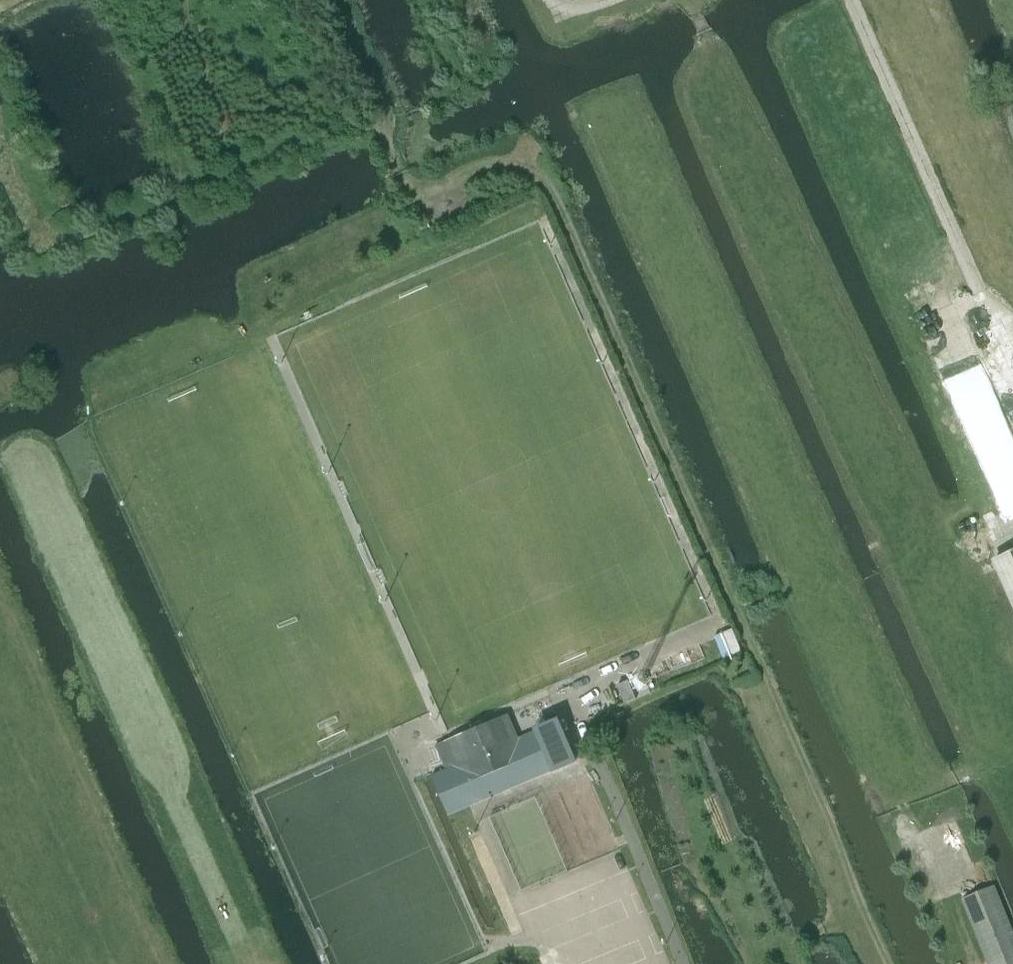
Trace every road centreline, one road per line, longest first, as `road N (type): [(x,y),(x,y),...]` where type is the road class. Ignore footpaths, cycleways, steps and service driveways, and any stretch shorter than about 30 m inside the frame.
road 1 (track): [(1012,352),(852,0)]

